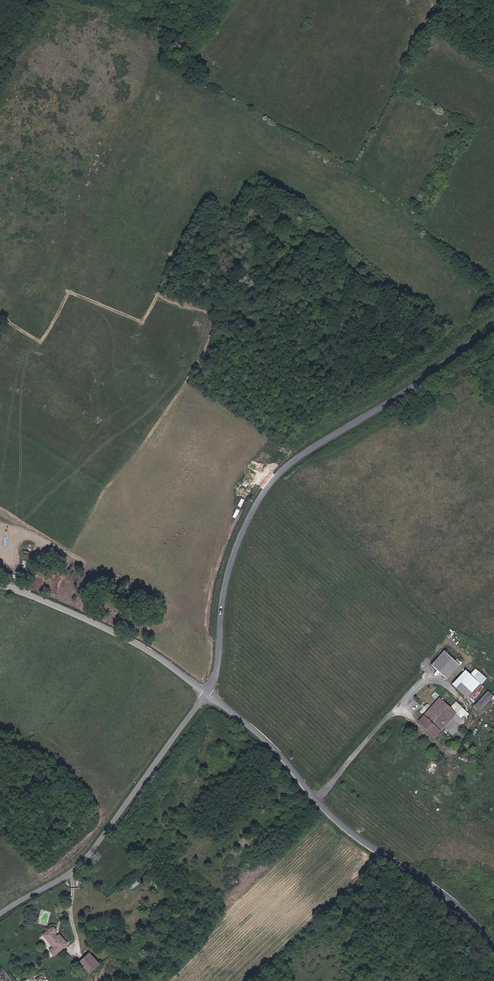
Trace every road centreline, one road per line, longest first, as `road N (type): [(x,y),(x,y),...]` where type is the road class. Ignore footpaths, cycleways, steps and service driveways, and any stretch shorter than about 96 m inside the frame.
road 1 (unclassified): [(493,327),(313,448),(265,493),(226,585),(208,693)]
road 2 (unclassified): [(493,946),(451,900),(351,833),(274,747),(208,693)]
road 3 (unclassified): [(208,693),(85,861),(0,915)]
road 4 (unclassified): [(208,693),(132,641),(0,584)]

